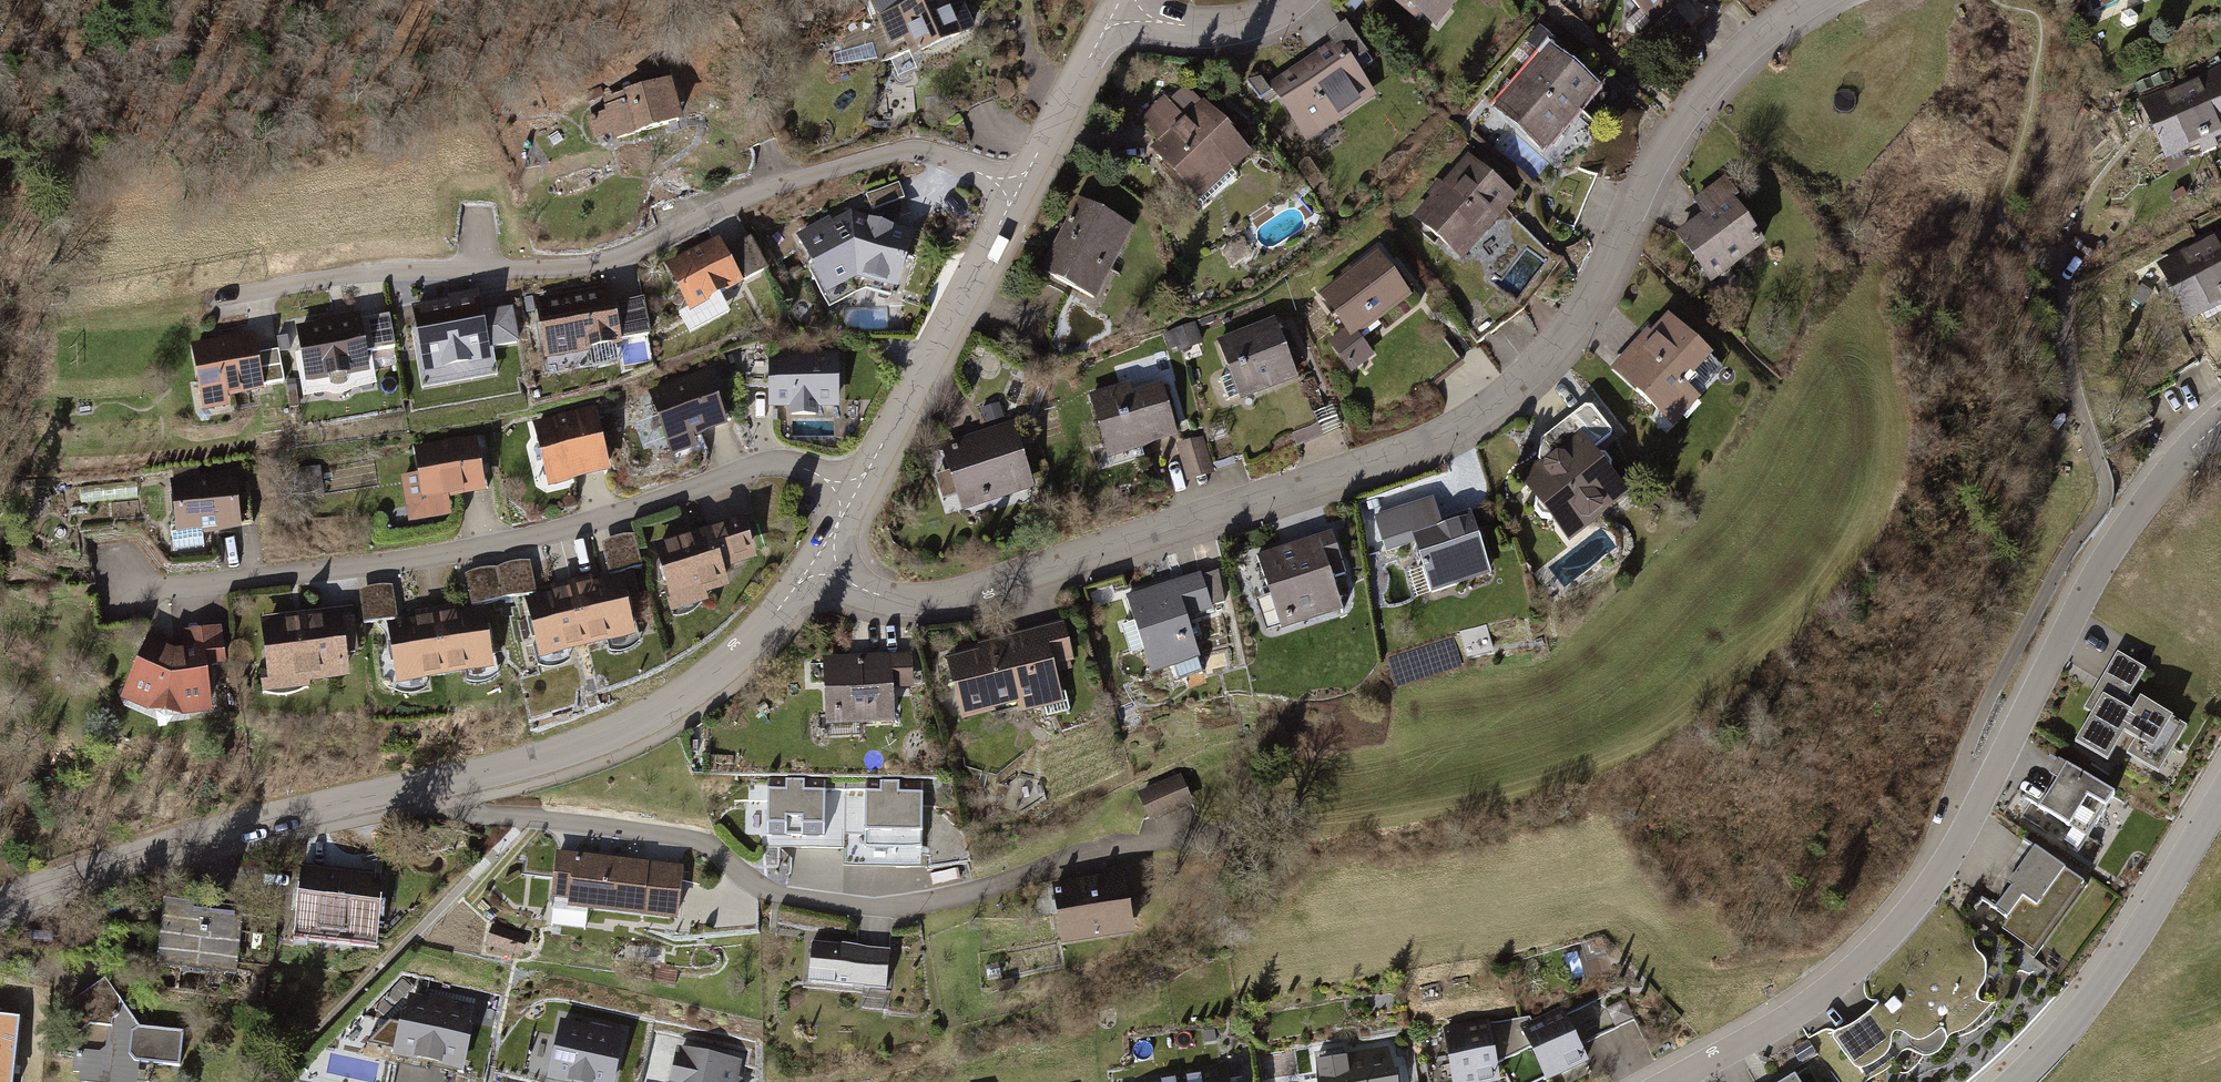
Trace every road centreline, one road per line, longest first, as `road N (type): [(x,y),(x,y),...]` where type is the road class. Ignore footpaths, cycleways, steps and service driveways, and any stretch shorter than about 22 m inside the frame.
road 1 (residential): [(811,569),(894,601),(975,590),(1334,473),(1442,433),(1497,403),(1547,356),(1588,301),(1683,118),(1765,32),(1810,0)]
road 2 (residential): [(0,905),(312,810),(565,751),(649,717),(706,682),(811,569)]
road 3 (residential): [(2220,427),(2171,478),(2098,578),(1945,863),(1890,940),(1807,1014),(1671,1081)]
road 4 (residential): [(1019,186),(929,150),(774,187),(605,264),(361,276),(216,304)]
road 5 (residential): [(855,487),(797,465),(761,464),(618,515),(434,555),(128,586)]
road 6 (tertiary): [(2220,788),(2099,996),(2008,1081)]
road 7 (residential): [(855,487),(1019,186)]
road 8 (residential): [(1019,186),(1112,13)]
road 9 (residential): [(1112,13),(1191,31),(1252,22),(1293,0)]

